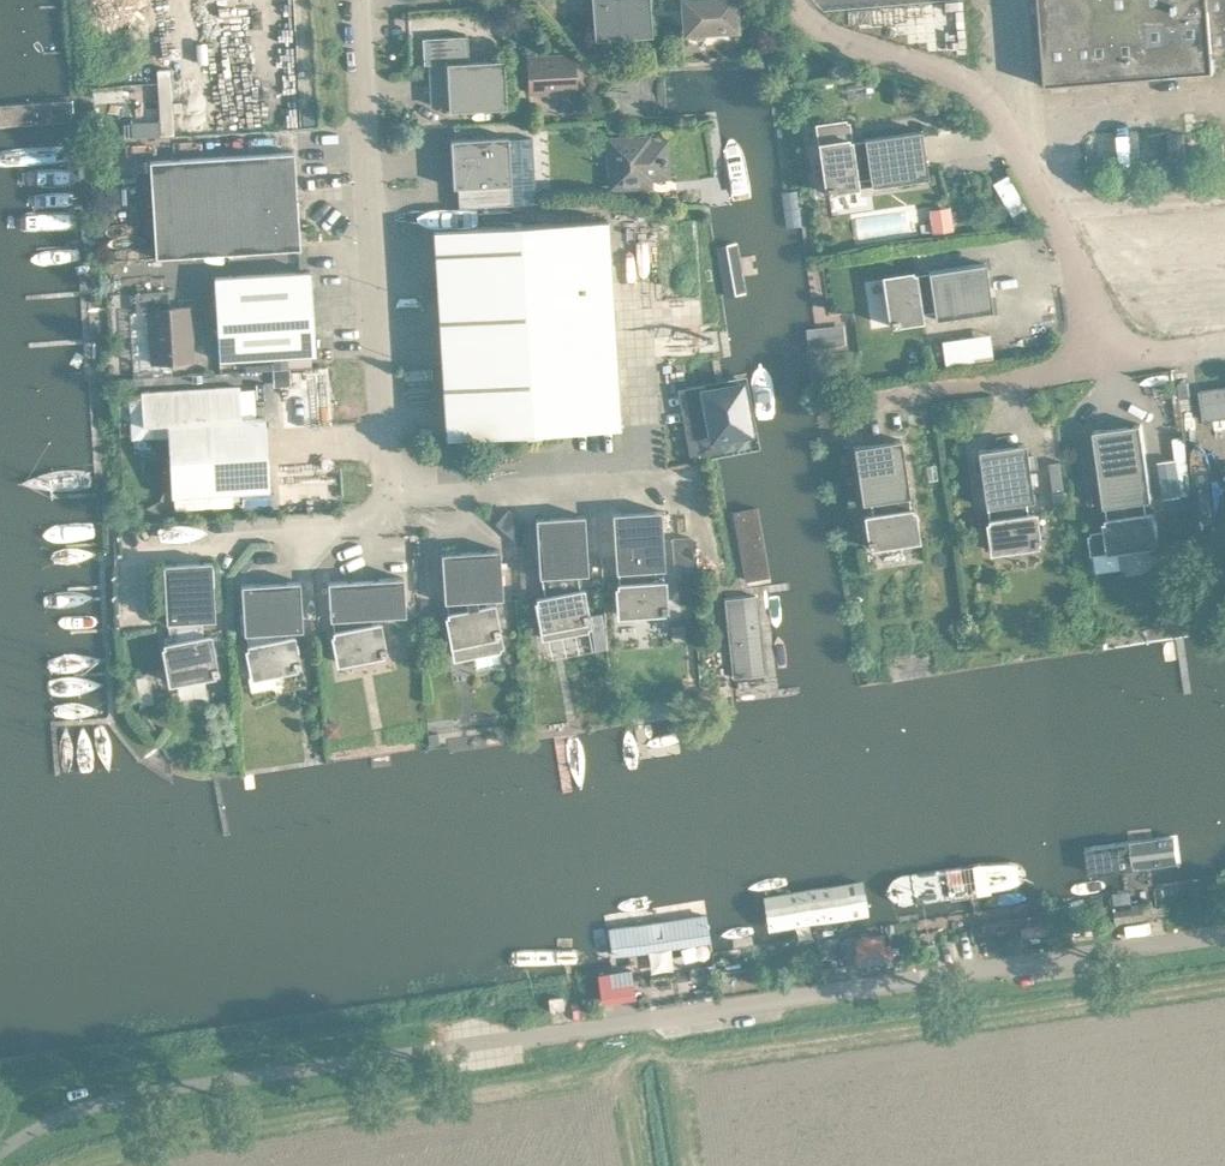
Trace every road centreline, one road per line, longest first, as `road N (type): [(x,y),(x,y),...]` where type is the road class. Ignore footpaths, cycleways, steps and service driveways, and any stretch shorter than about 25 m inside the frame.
road 1 (residential): [(1224,925),(474,1034)]
road 2 (unclassified): [(1125,349),(999,119),(951,67),(868,38),(802,0)]
road 3 (unclassified): [(377,485),(355,0)]
road 4 (unclassified): [(377,485),(654,476),(692,506)]
road 5 (unclassified): [(864,398),(1125,349)]
road 6 (unclassified): [(173,528),(358,506),(377,485)]

